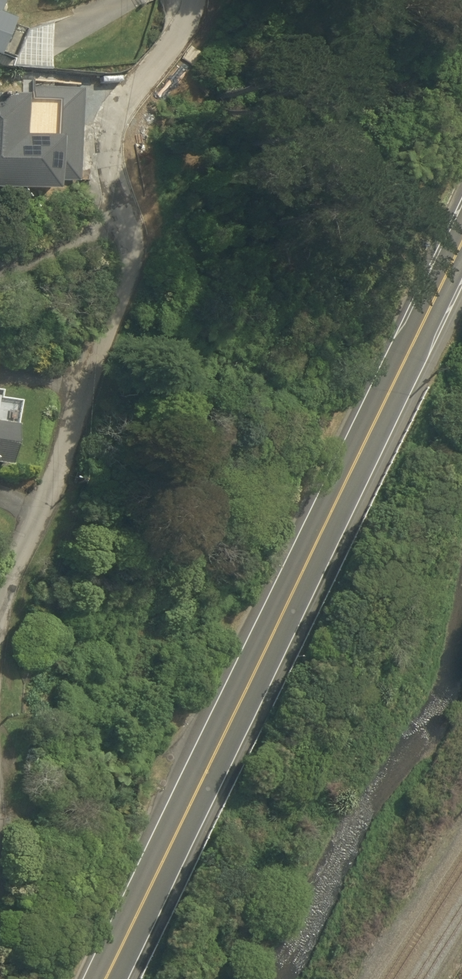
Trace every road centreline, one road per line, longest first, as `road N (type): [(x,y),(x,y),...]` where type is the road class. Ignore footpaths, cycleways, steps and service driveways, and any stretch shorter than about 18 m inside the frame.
road 1 (secondary): [(107,978),(461,240)]
road 2 (residential): [(0,617),(82,378),(117,303),(125,245),(120,133),(190,0)]

